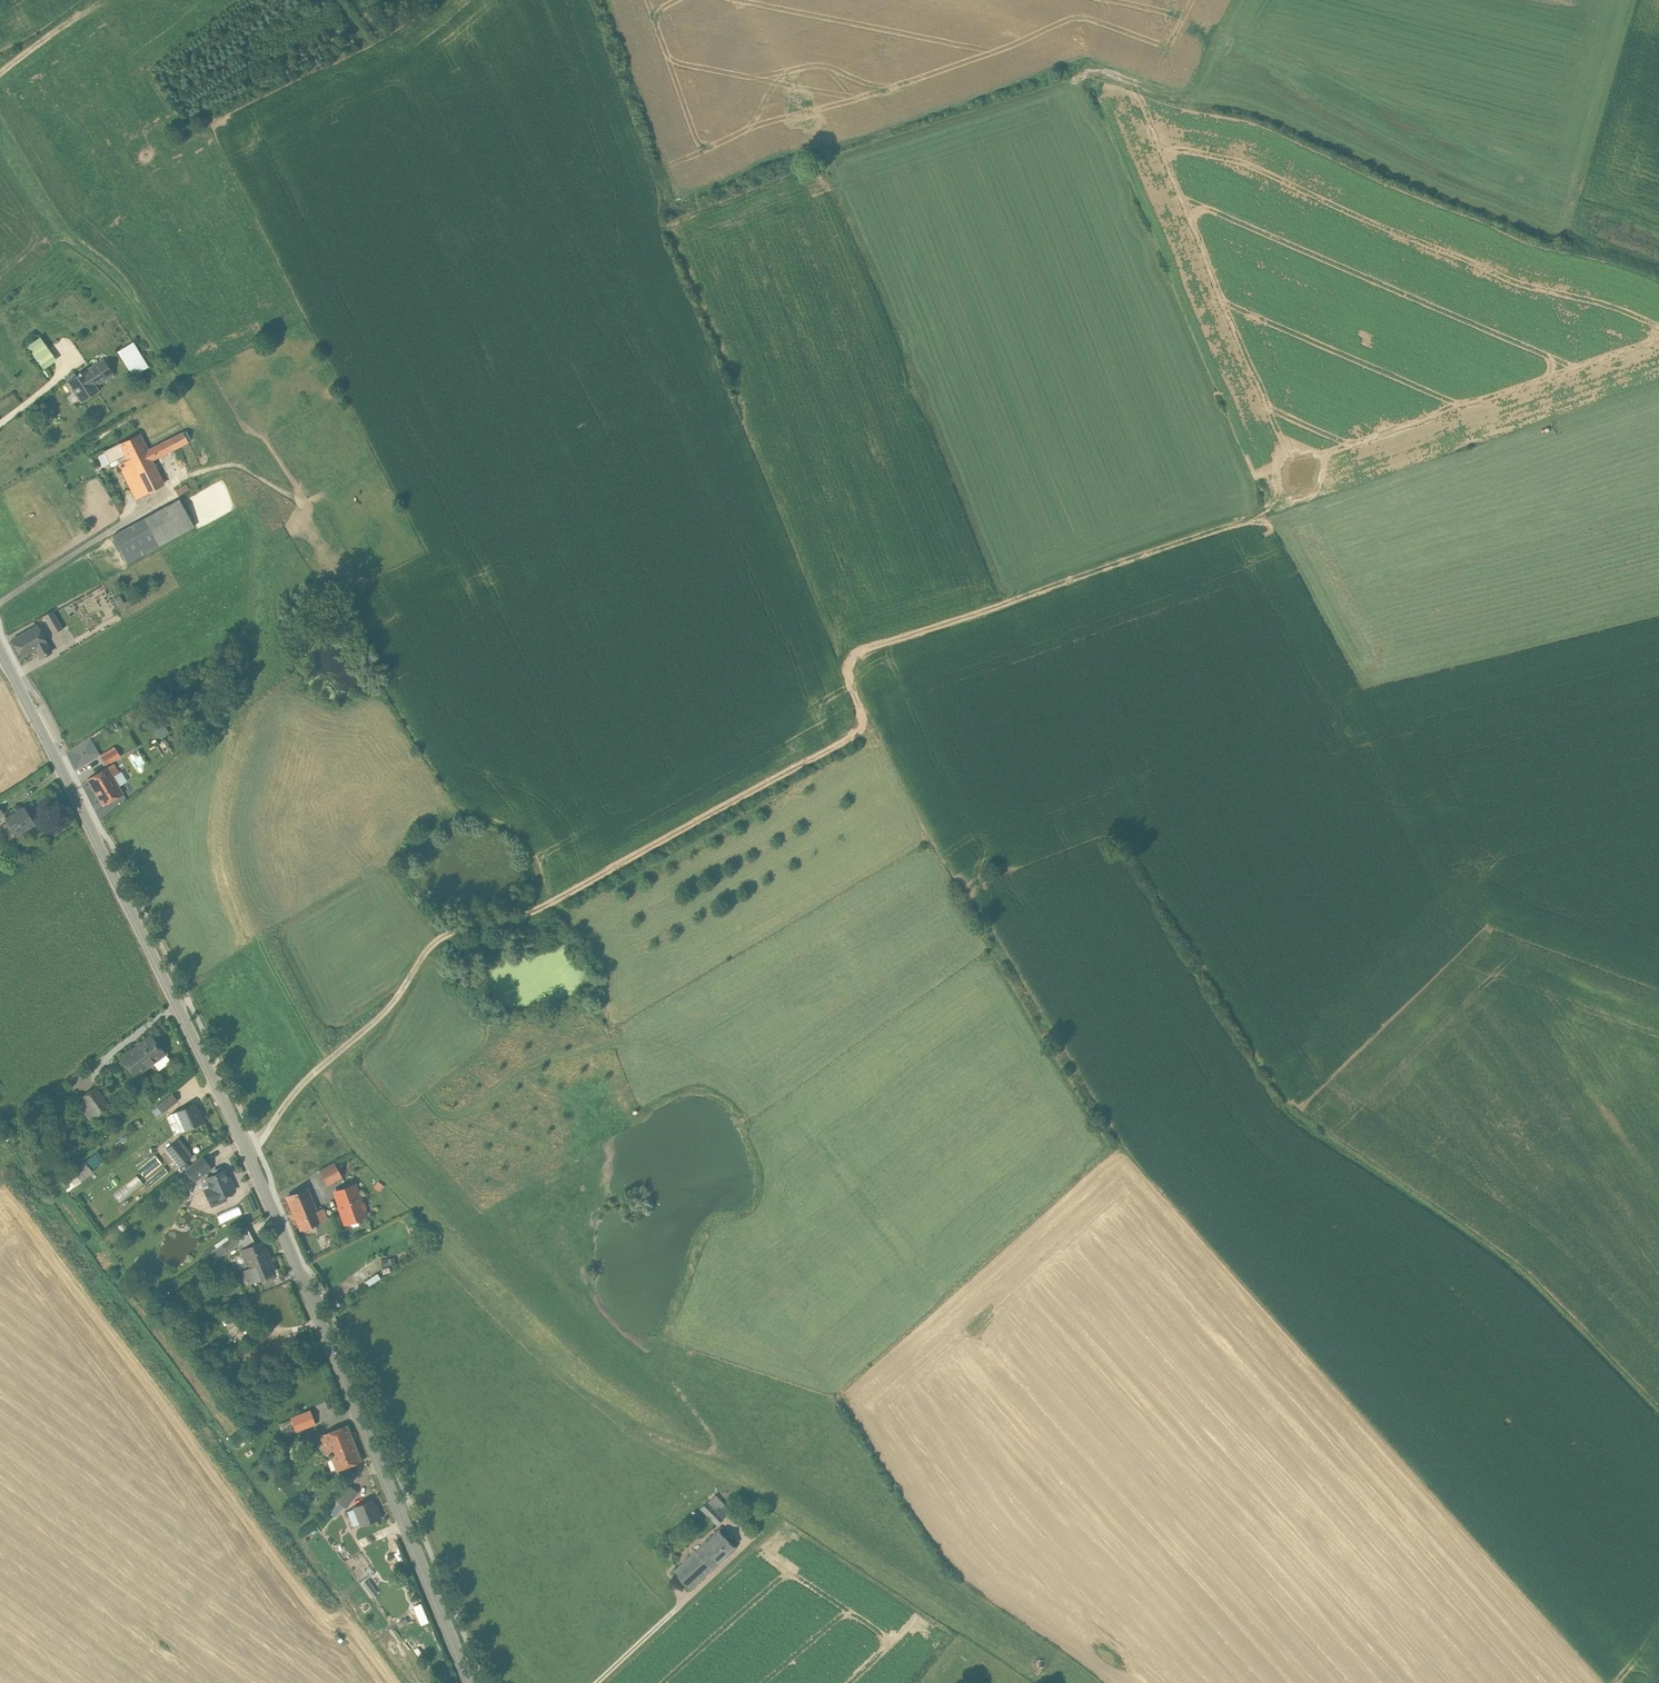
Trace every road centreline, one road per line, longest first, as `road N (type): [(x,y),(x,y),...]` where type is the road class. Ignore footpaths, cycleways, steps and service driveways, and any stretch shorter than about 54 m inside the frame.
road 1 (track): [(246,1148),(306,1078),(391,1009),(443,940),(546,903),(628,849),(857,729),(866,714),(843,660),(1230,529),(1277,521),(1658,386)]
road 2 (tertiary): [(0,648),(243,1143),(471,1682)]

